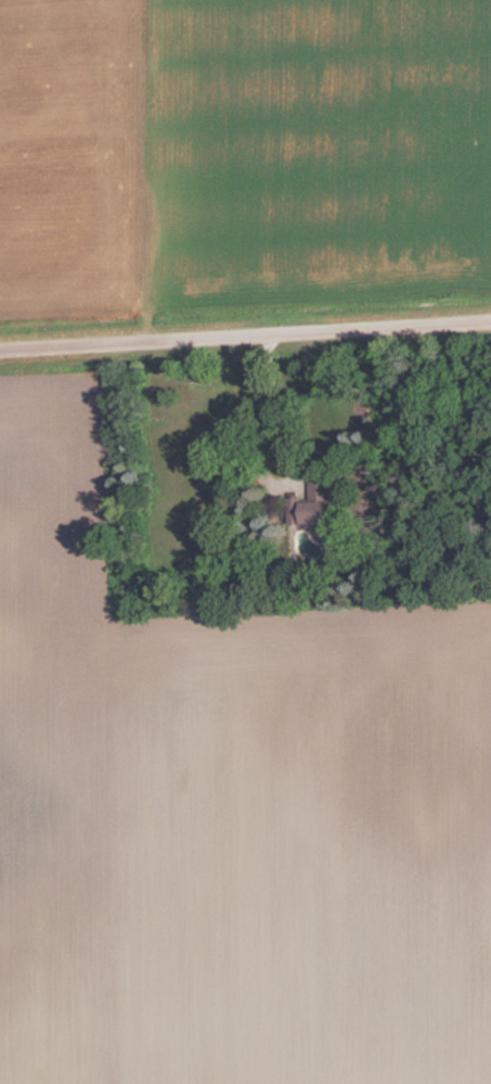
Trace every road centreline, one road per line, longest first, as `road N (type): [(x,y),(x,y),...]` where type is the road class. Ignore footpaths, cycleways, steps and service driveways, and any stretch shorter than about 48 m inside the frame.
road 1 (residential): [(0,343),(490,316)]

